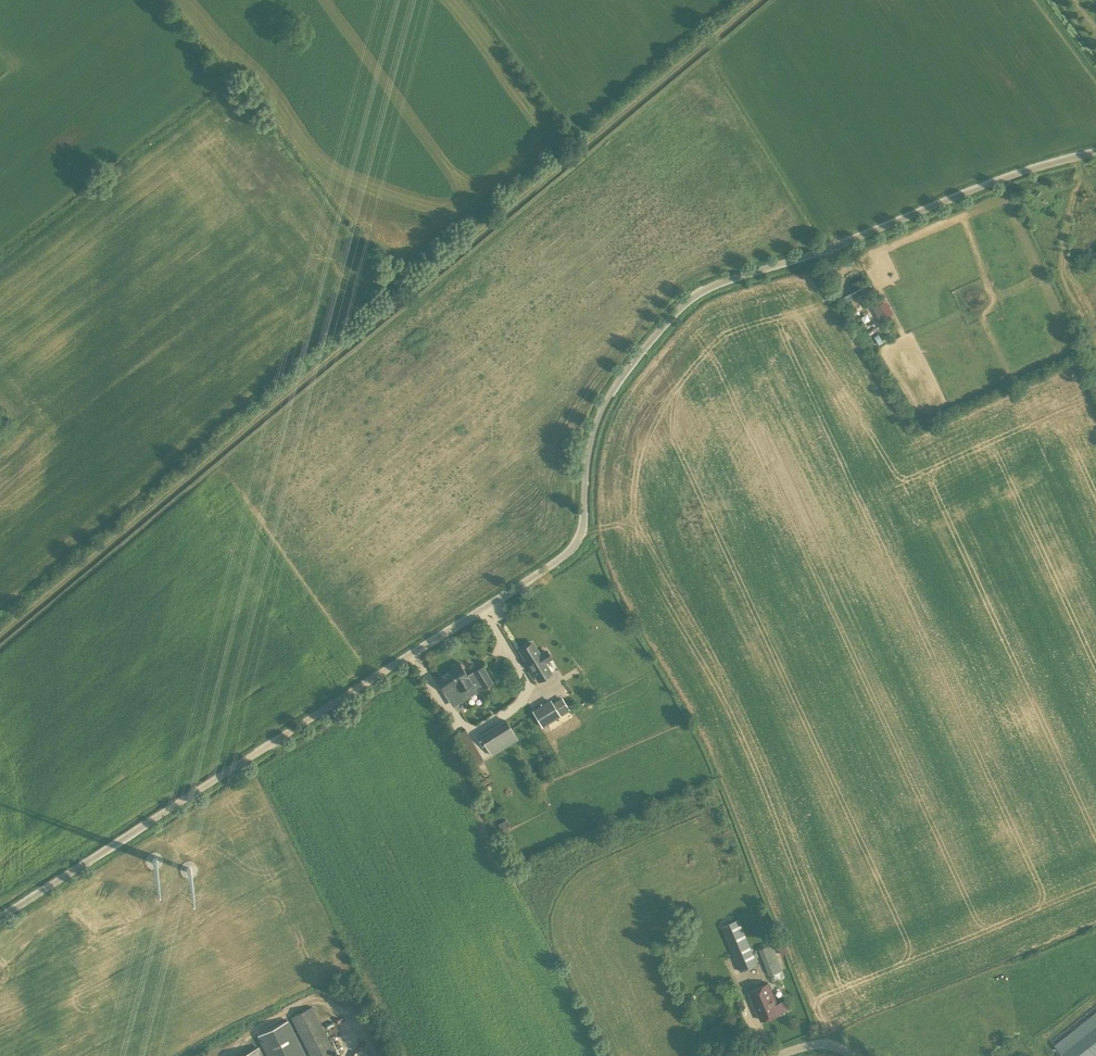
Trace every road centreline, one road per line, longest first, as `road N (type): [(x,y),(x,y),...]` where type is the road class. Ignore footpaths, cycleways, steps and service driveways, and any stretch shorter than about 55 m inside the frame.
road 1 (unclassified): [(0,920),(571,551),(586,537),(601,423),(629,367),(710,286),(1020,172),(1095,152)]

